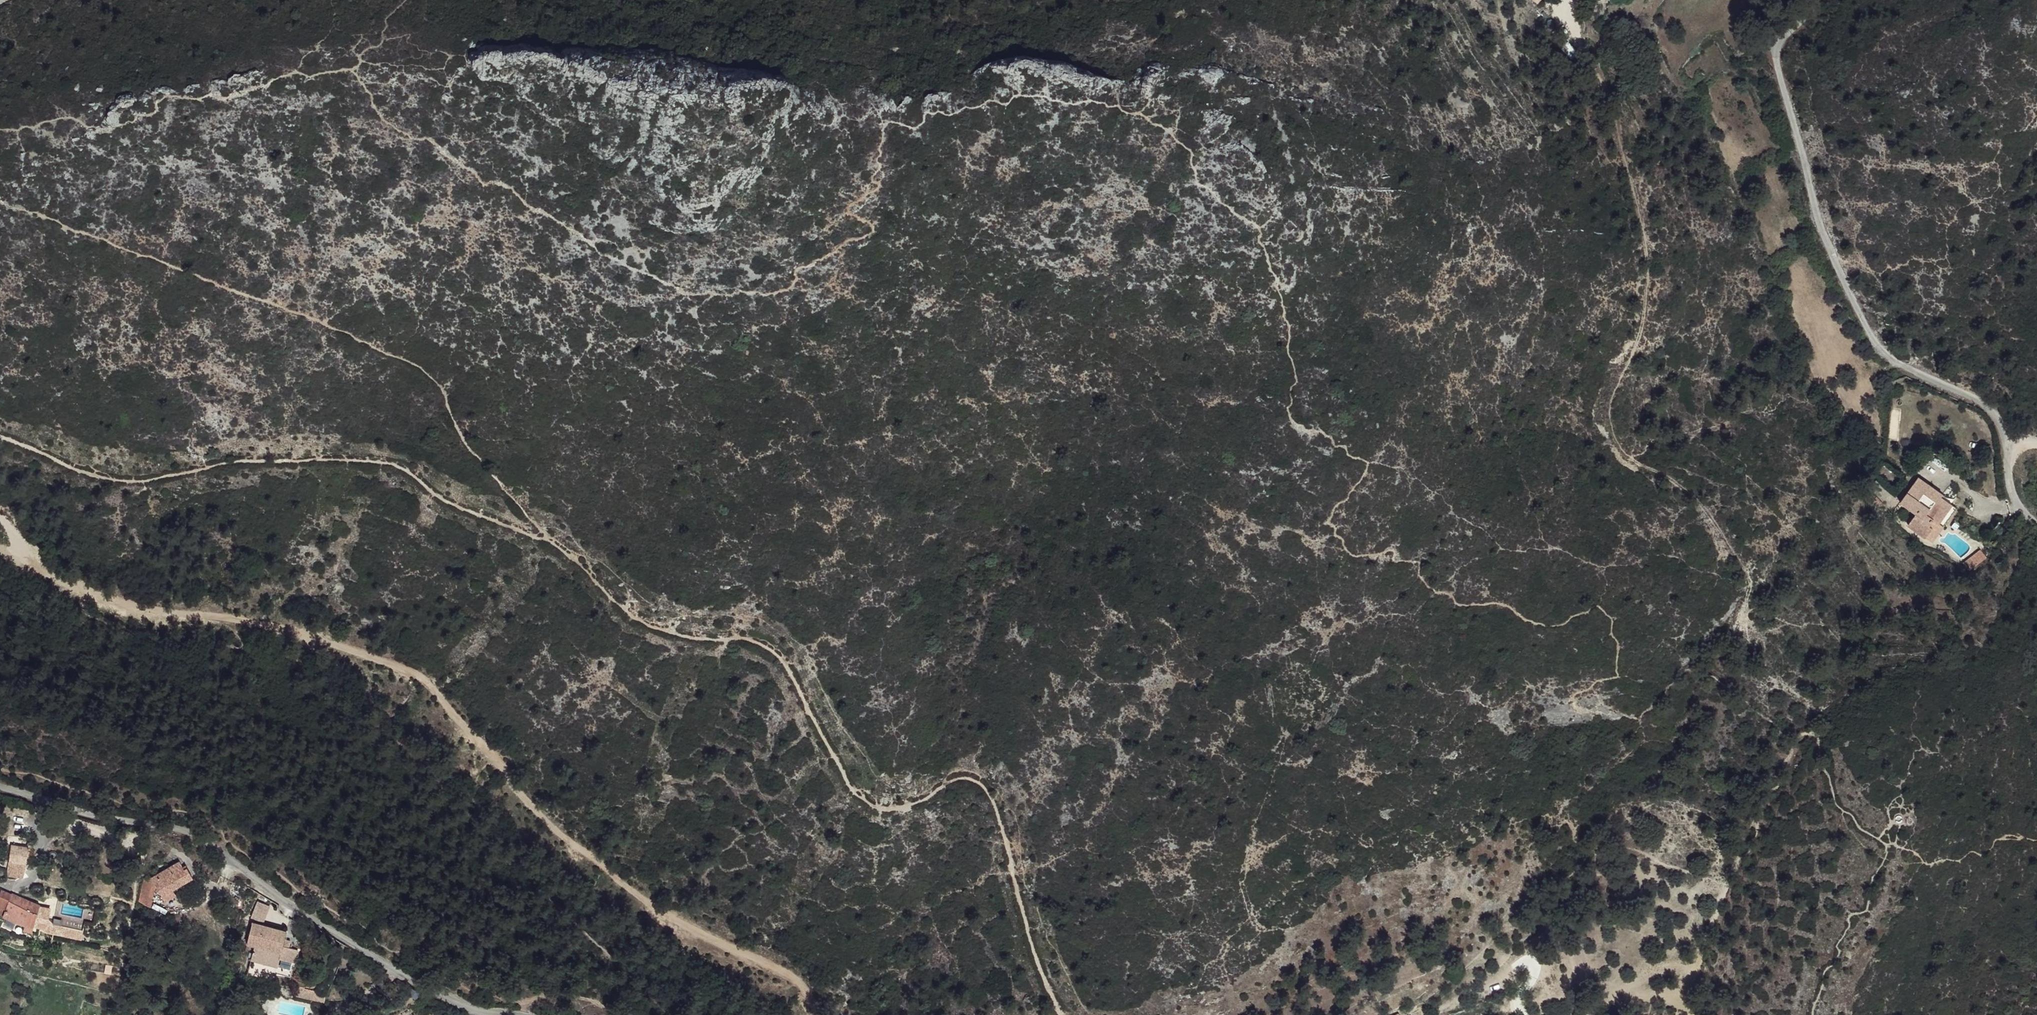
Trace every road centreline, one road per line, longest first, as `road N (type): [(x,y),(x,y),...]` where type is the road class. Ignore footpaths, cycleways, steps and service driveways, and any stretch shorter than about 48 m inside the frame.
road 1 (track): [(0,518),(18,554),(89,603),(274,632),(411,679),(547,833),(667,926),(787,981),(809,1014)]
road 2 (residential): [(2036,526),(2016,500),(2001,421),(1981,401),(1875,345),(1819,222),(1774,64),(1782,43),(1823,0)]
road 3 (unclassified): [(0,789),(205,840),(450,1005),(524,1014)]

